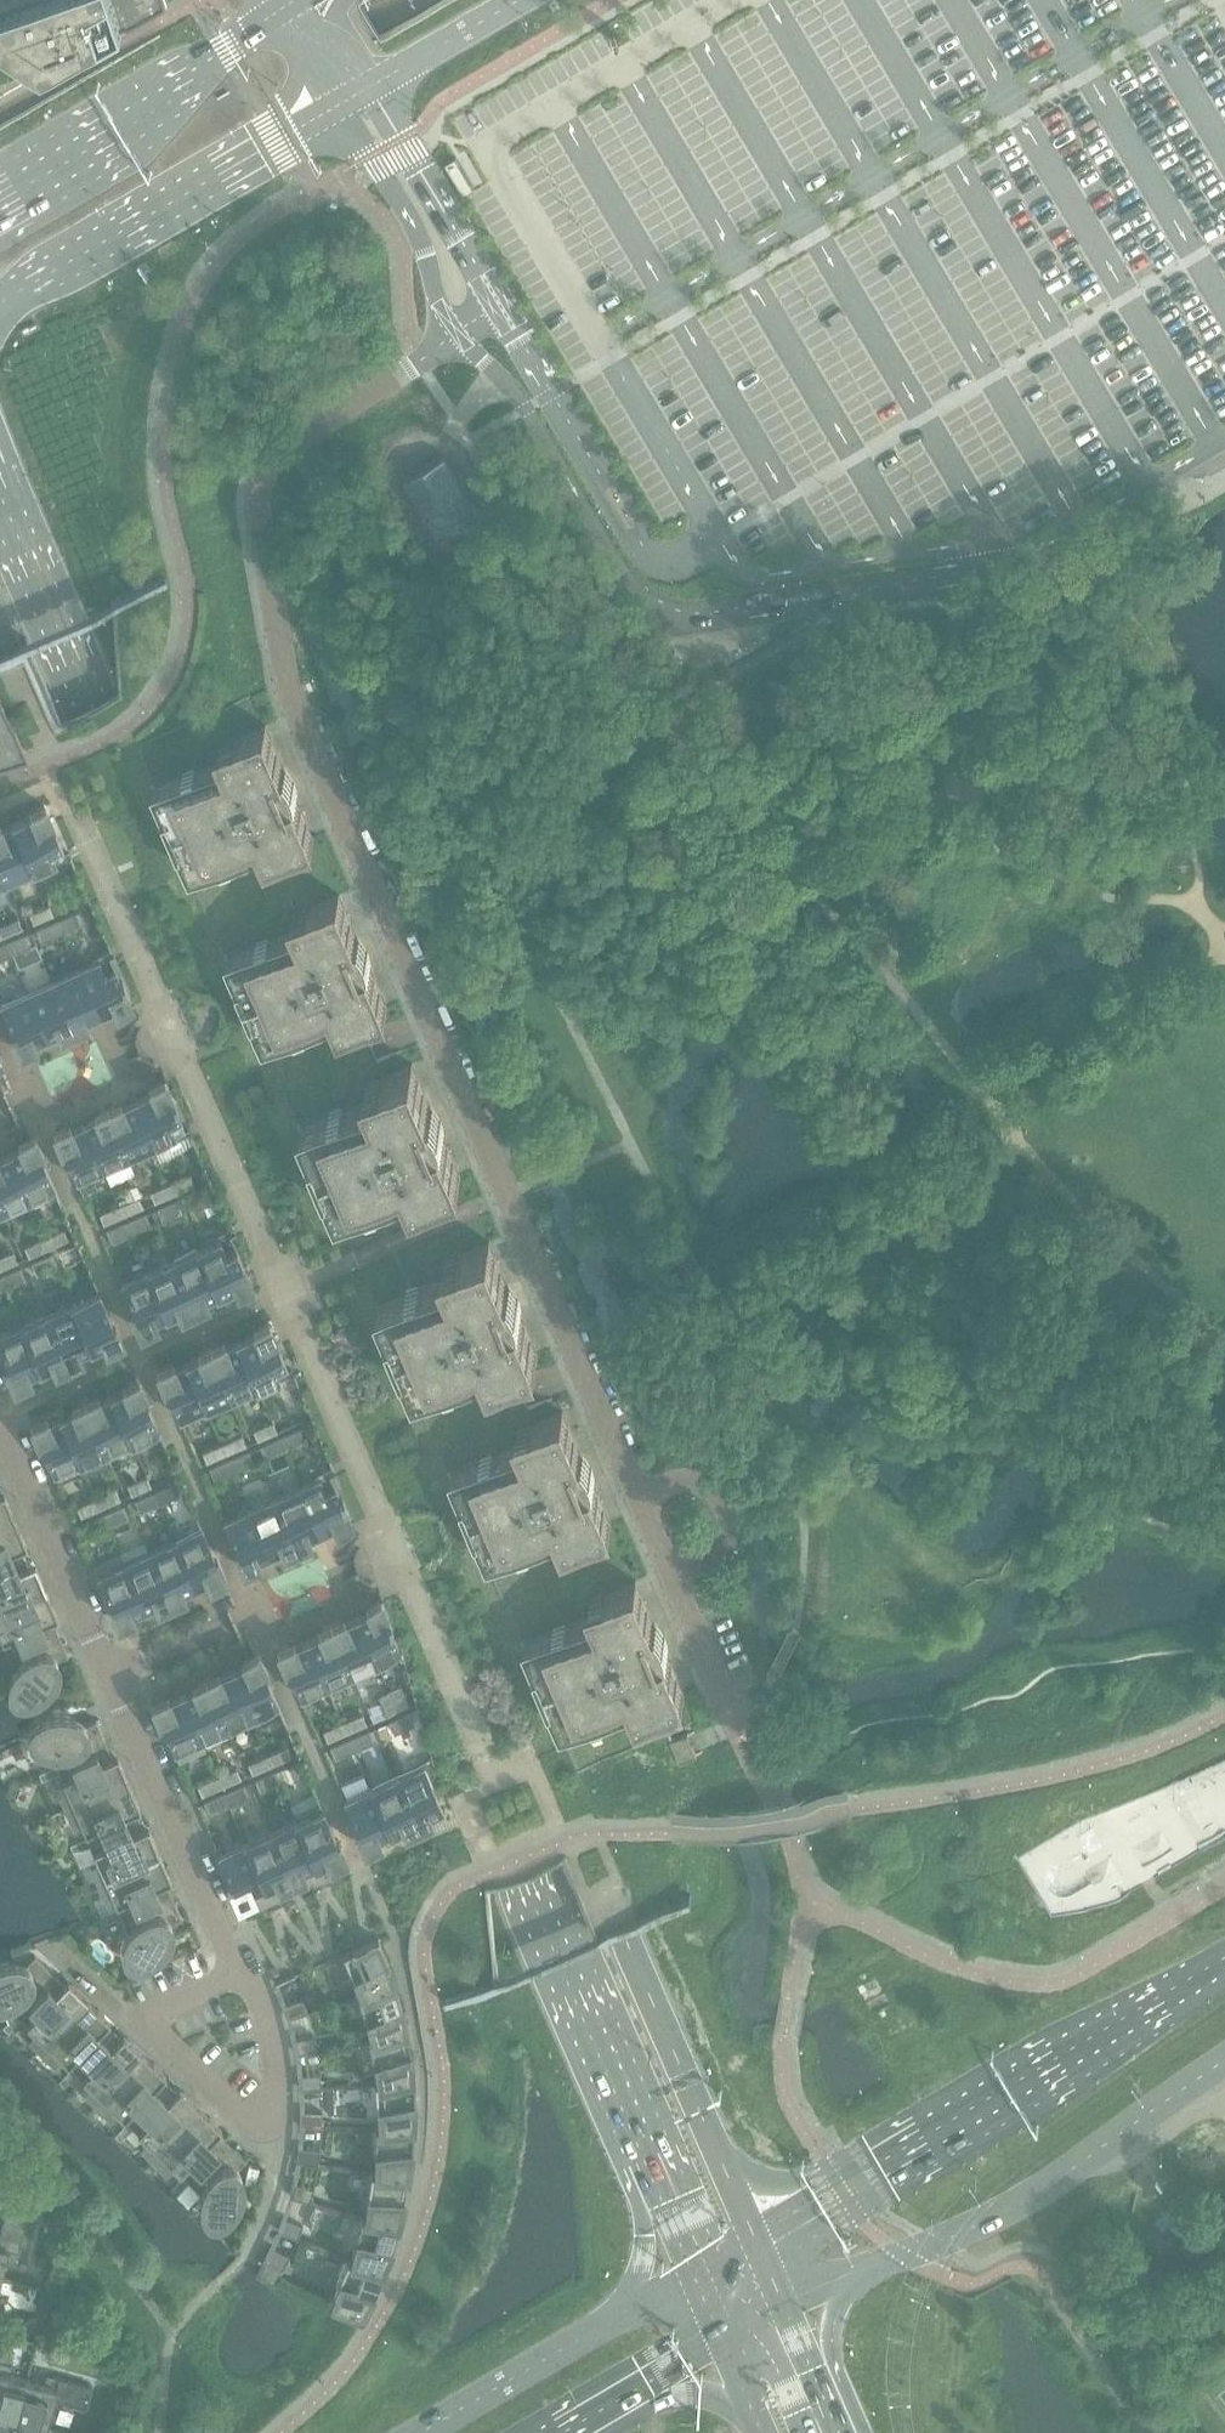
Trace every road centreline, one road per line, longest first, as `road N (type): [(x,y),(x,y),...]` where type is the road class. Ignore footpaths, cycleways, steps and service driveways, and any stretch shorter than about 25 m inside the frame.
road 1 (primary): [(753,2241),(0,493)]
road 2 (primary): [(0,640),(644,2162)]
road 3 (residential): [(641,1499),(290,687),(259,517),(261,480),(278,455),(455,335)]
road 4 (residential): [(0,1426),(239,1973)]
road 5 (secondary): [(1224,1959),(753,2241)]
road 6 (secondary): [(855,2273),(1037,2196),(1224,2063)]
road 7 (secondary): [(0,303),(342,104)]
road 8 (secondary): [(277,14),(201,81),(15,191)]
road 9 (residential): [(455,335),(501,308),(371,88)]
road 10 (residential): [(342,104),(424,245),(439,309),(455,335)]
road 11 (residential): [(265,2114),(248,2120),(155,2032),(162,2006),(239,1973)]
road 12 (secondary): [(619,2316),(423,2432)]
road 13 (primary): [(568,2431),(697,2394),(721,2398),(757,2423)]
road 14 (residential): [(673,1574),(728,1543),(728,1520),(697,1485),(641,1499)]
road 15 (residential): [(743,1738),(673,1574)]
road 16 (secondary): [(568,2431),(721,2340)]
road 17 (secondary): [(371,88),(522,0)]
road 18 (primary): [(841,2432),(829,2341),(855,2273)]
road 19 (primary): [(644,2162),(643,2259),(619,2316)]
road 20 (residential): [(239,1973),(255,1992),(276,2072),(265,2114)]
road 21 (primary): [(837,2432),(781,2305)]
road 22 (primary): [(824,2432),(796,2414),(766,2352),(743,2326)]
road 23 (primary): [(644,2162),(694,2275)]

